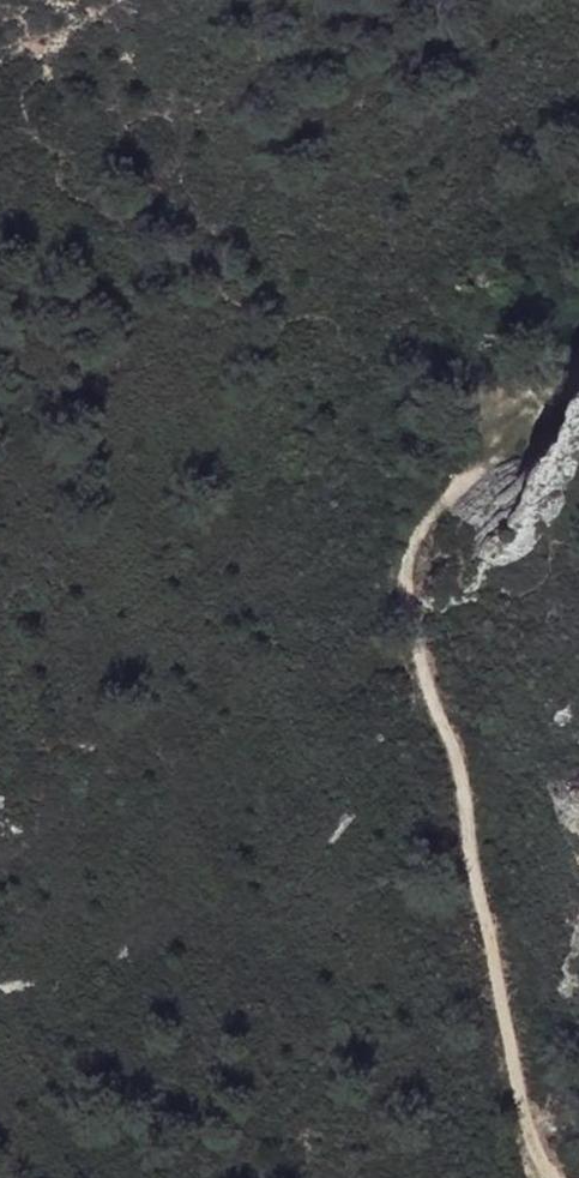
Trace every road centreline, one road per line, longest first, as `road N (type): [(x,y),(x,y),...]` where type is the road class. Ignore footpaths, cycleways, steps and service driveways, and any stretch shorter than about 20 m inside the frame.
road 1 (track): [(557,1177),(522,1134),(451,756),(407,633),(404,549),(487,445),(569,379),(578,349)]

